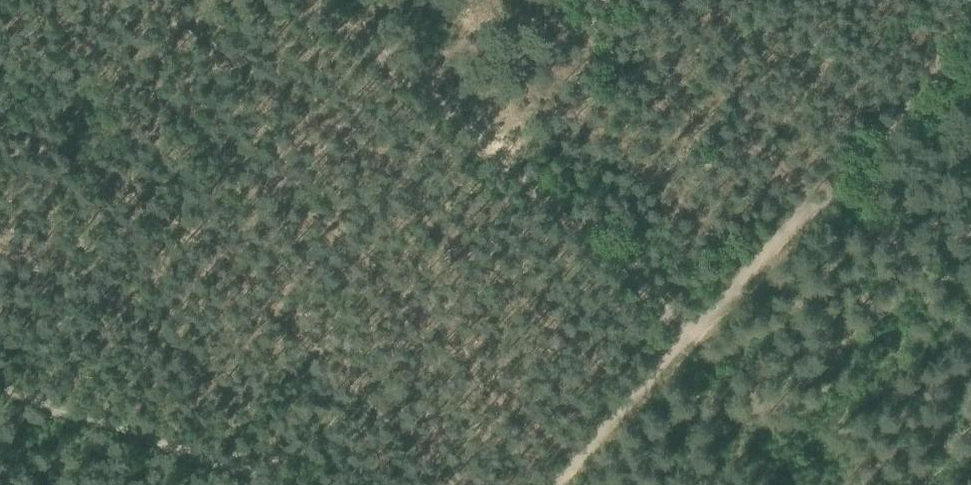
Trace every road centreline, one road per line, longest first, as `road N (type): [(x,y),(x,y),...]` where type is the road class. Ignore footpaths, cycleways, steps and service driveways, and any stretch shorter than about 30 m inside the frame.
road 1 (track): [(970,23),(835,195),(701,329),(568,484)]
road 2 (track): [(297,0),(701,329)]
road 3 (track): [(0,375),(302,484)]

